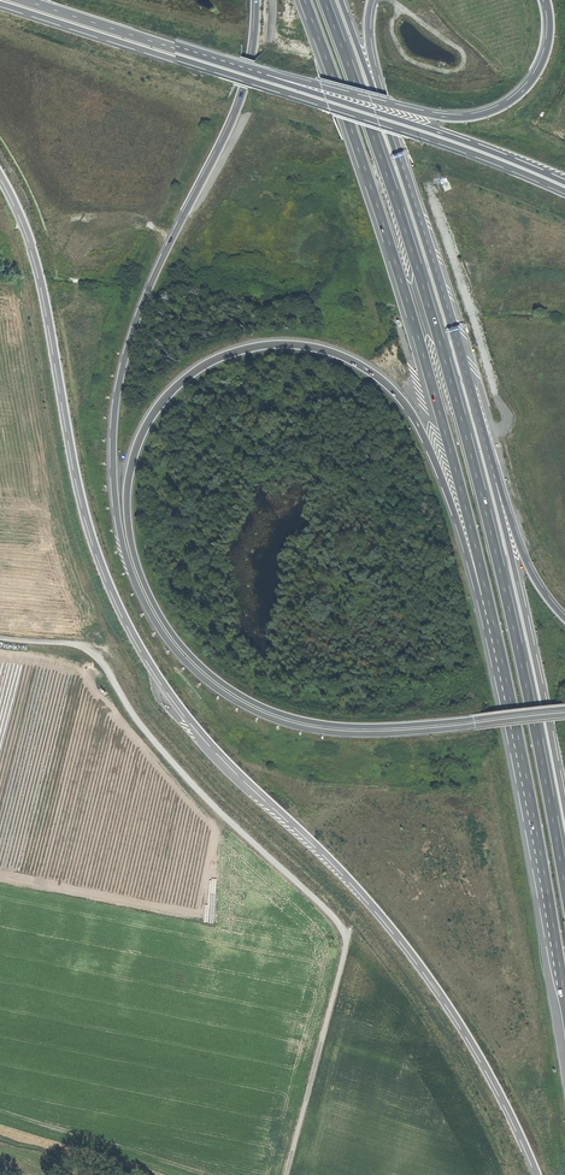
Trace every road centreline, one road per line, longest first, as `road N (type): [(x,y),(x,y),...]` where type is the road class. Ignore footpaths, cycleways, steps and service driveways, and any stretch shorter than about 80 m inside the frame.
road 1 (motorway): [(564,709),(367,727),(295,720),(242,697),(181,647),(141,575),(127,505),(142,436),(178,385),(219,359),(288,345),(348,360),(392,390),(414,419),(493,620)]
road 2 (motorway): [(0,174),(34,248),(81,489),(131,626),(209,741),(366,896),(428,975),(507,1105),(539,1174)]
road 3 (motorway): [(257,0),(243,93),(155,277),(120,388),(116,505),(138,589),(167,641),(206,682),(275,720),(368,734),(564,716)]
road 4 (motorway): [(564,885),(452,386),(324,0)]
road 5 (track): [(286,1174),(347,938),(160,748),(96,656),(73,644),(0,638)]
road 6 (motorway): [(304,0),(407,298),(493,620)]
road 7 (motorway): [(0,3),(403,131),(564,193)]
road 8 (motorway): [(493,620),(564,1000)]
road 9 (motorway): [(564,810),(486,447)]
road 10 (motorway): [(564,184),(255,73)]
road 11 (track): [(347,938),(351,922),(430,1025),(512,1174)]
road 12 (motorway): [(486,447),(396,144)]
road 13 (motorway): [(547,0),(549,51),(527,91),(507,108),(452,120),(385,105)]
road 14 (motorway): [(255,73),(25,0)]
road 15 (motorway): [(564,619),(530,571),(486,447)]
road 16 (motorway): [(396,144),(341,0)]
road 17 (motorway): [(385,105),(255,73)]

